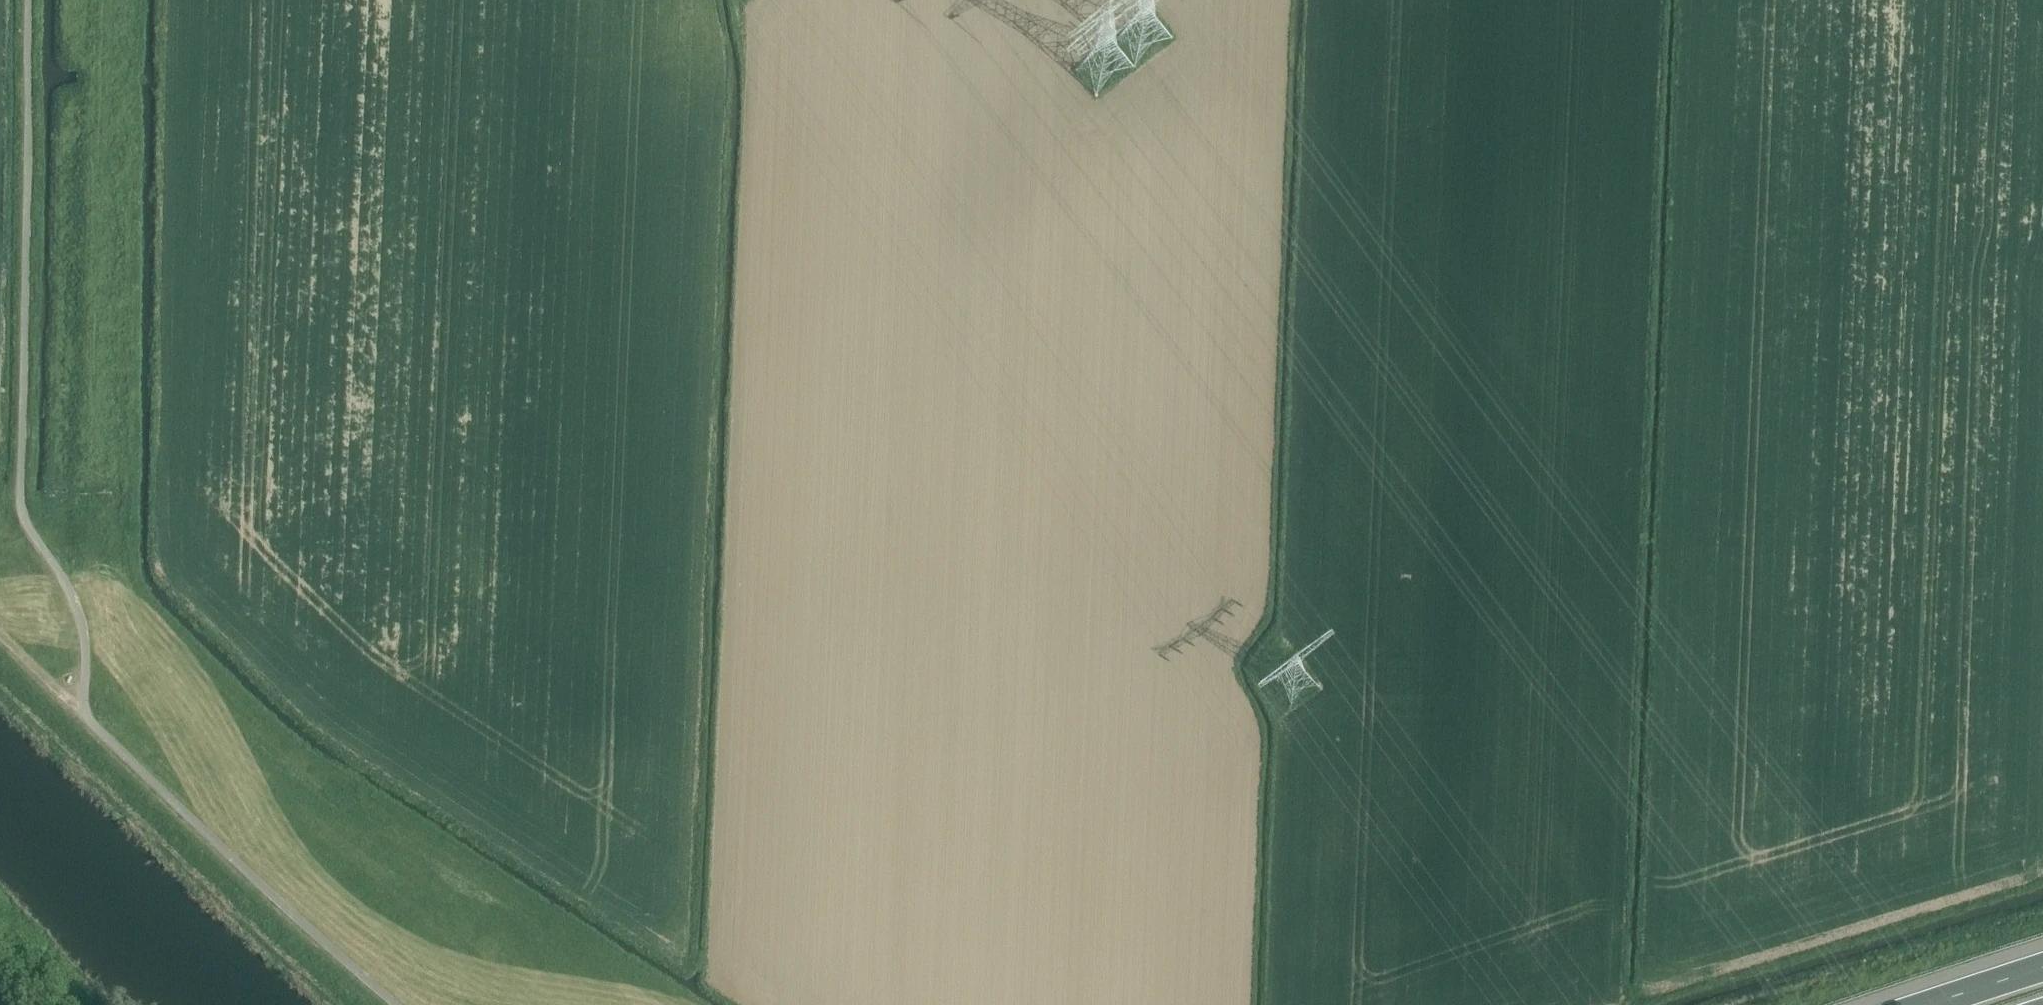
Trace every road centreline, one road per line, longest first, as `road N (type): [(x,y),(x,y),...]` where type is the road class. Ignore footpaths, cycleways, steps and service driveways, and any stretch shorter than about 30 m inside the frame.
road 1 (motorway): [(2042,967),(1925,1004)]

